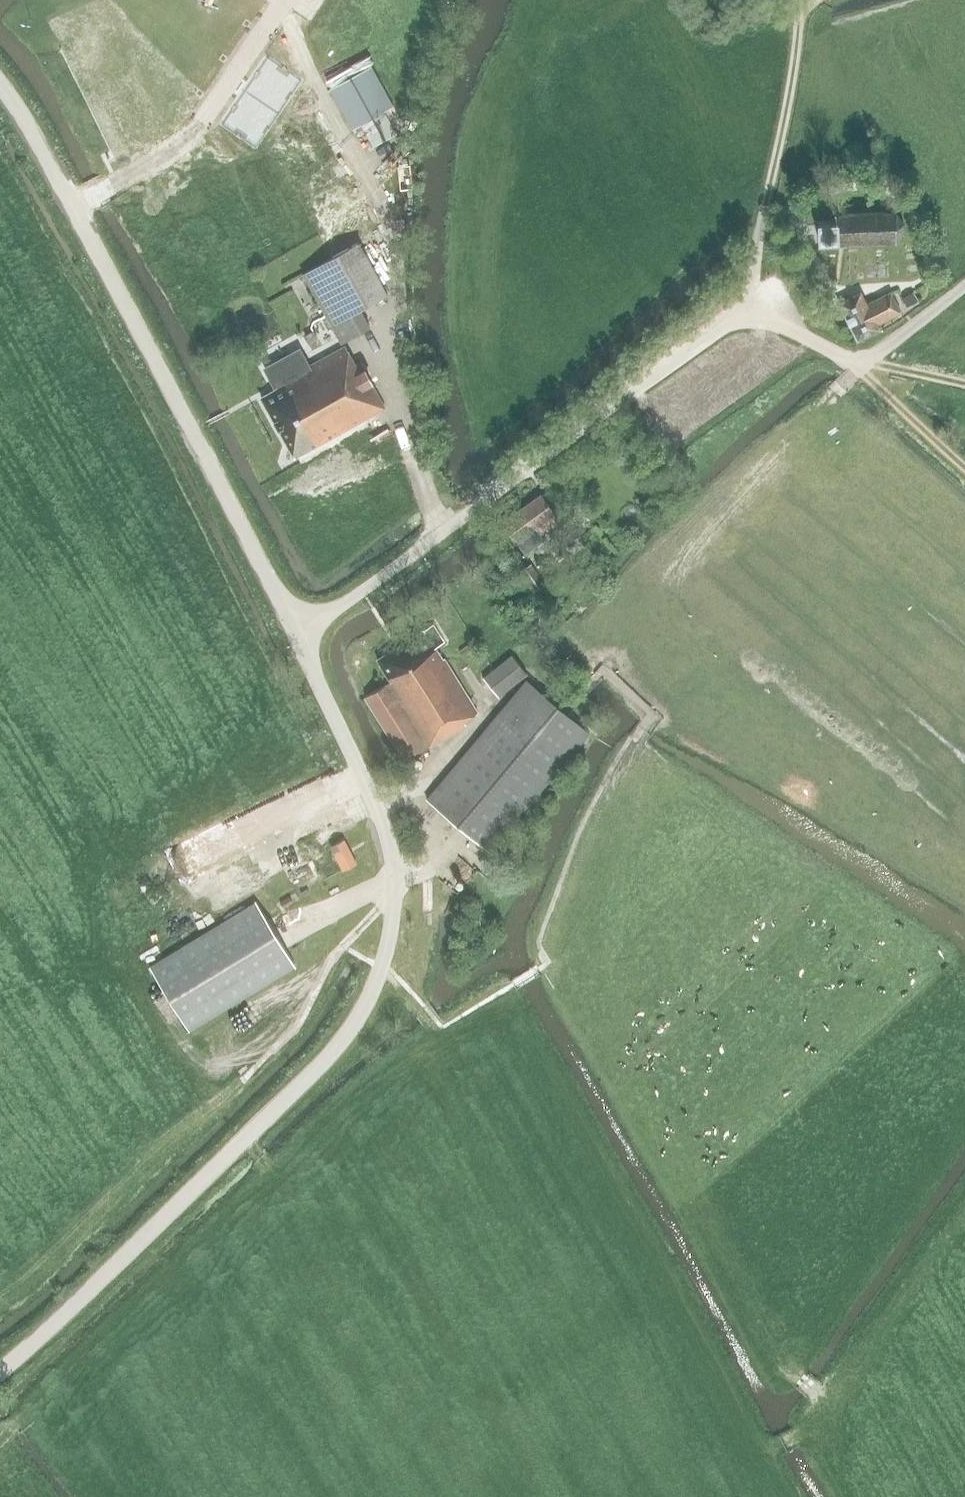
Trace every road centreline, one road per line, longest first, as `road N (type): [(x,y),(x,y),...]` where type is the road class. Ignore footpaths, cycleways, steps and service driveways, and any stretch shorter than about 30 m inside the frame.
road 1 (tertiary): [(0,1373),(326,1060),(381,968),(393,910),(391,853),(293,630)]
road 2 (tertiary): [(293,630),(102,261),(0,86)]
road 3 (unclassified): [(863,358),(840,355),(774,324),(728,325),(383,575)]
road 4 (track): [(393,894),(329,962),(297,1027),(248,1076),(242,1069)]

